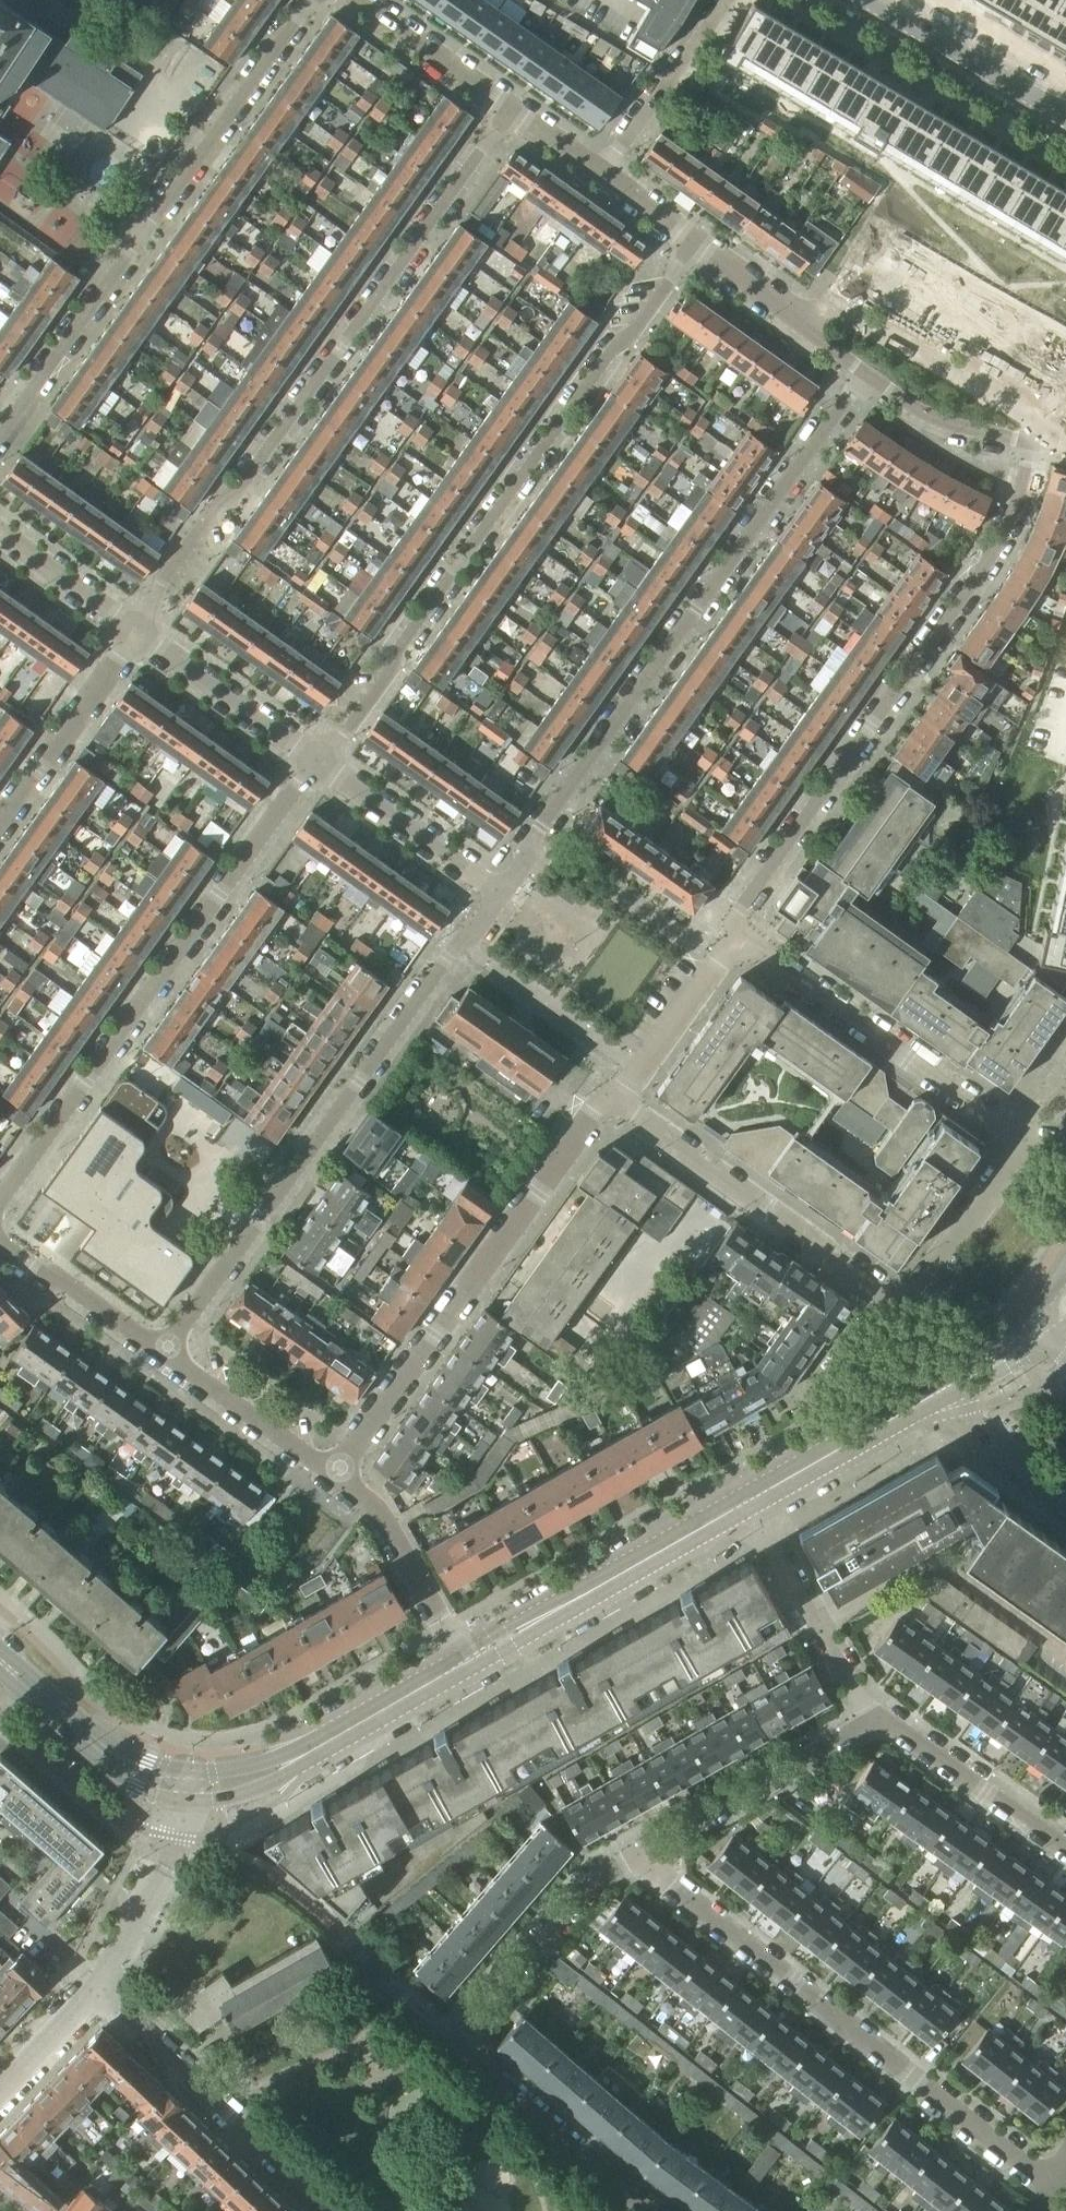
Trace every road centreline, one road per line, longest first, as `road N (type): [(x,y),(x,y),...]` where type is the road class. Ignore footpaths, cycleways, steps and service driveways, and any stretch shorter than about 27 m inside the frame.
road 1 (residential): [(137,635),(509,115)]
road 2 (residential): [(690,246),(318,765)]
road 3 (residential): [(501,895),(866,372)]
road 4 (residential): [(1050,437),(992,553),(730,926)]
road 5 (residential): [(161,1352),(501,895)]
road 6 (residential): [(0,1201),(318,765)]
road 7 (residential): [(313,0),(0,438)]
road 8 (residential): [(651,1850),(672,1882),(1014,2160),(1057,2181)]
road 9 (residential): [(608,1099),(336,1476)]
road 10 (residential): [(1025,1137),(730,926)]
road 11 (residential): [(608,1099),(875,1290)]
road 12 (tertiary): [(465,1663),(747,1502)]
road 13 (residential): [(330,2210),(96,1988)]
road 14 (residential): [(1050,437),(1026,402),(849,300),(786,313)]
road 15 (tertiary): [(190,1792),(265,1778),(465,1663)]
road 16 (residential): [(651,1850),(596,1882),(457,2045)]
road 17 (residential): [(875,1723),(651,1850)]
road 18 (residential): [(875,1723),(747,1502)]
road 19 (residential): [(457,2045),(651,2210)]
road 20 (tertiary): [(190,1792),(139,1780),(0,1660)]
road 21 (residential): [(137,635),(0,824)]
road 22 (residential): [(465,1663),(380,1511),(336,1476)]
road 23 (residential): [(1065,1849),(875,1723)]
road 24 (tertiary): [(1065,115),(871,0)]
road 25 (residential): [(501,895),(318,765)]
road 26 (residential): [(318,765),(137,635)]
road 27 (residential): [(96,1988),(170,1858),(190,1792)]
road 28 (residential): [(730,926),(715,966),(622,1093),(608,1099)]
road 29 (residential): [(336,1476),(161,1352)]
road 30 (residential): [(715,0),(592,174)]
road 31 (residential): [(904,1311),(1025,1137)]
road 32 (residential): [(875,1290),(795,1412),(848,1444)]
road 33 (residential): [(866,372),(943,426),(980,442),(1050,437)]
road 34 (residential): [(509,115),(352,0)]
road 35 (residential): [(161,1352),(0,1243)]
road 36 (residential): [(137,635),(0,536)]
road 37 (residential): [(937,1394),(1065,1497)]
road 38 (residential): [(0,2086),(96,1988)]
road 39 (residential): [(690,246),(592,174)]
road 40 (tertiary): [(937,1394),(1017,1362),(1044,1341)]

